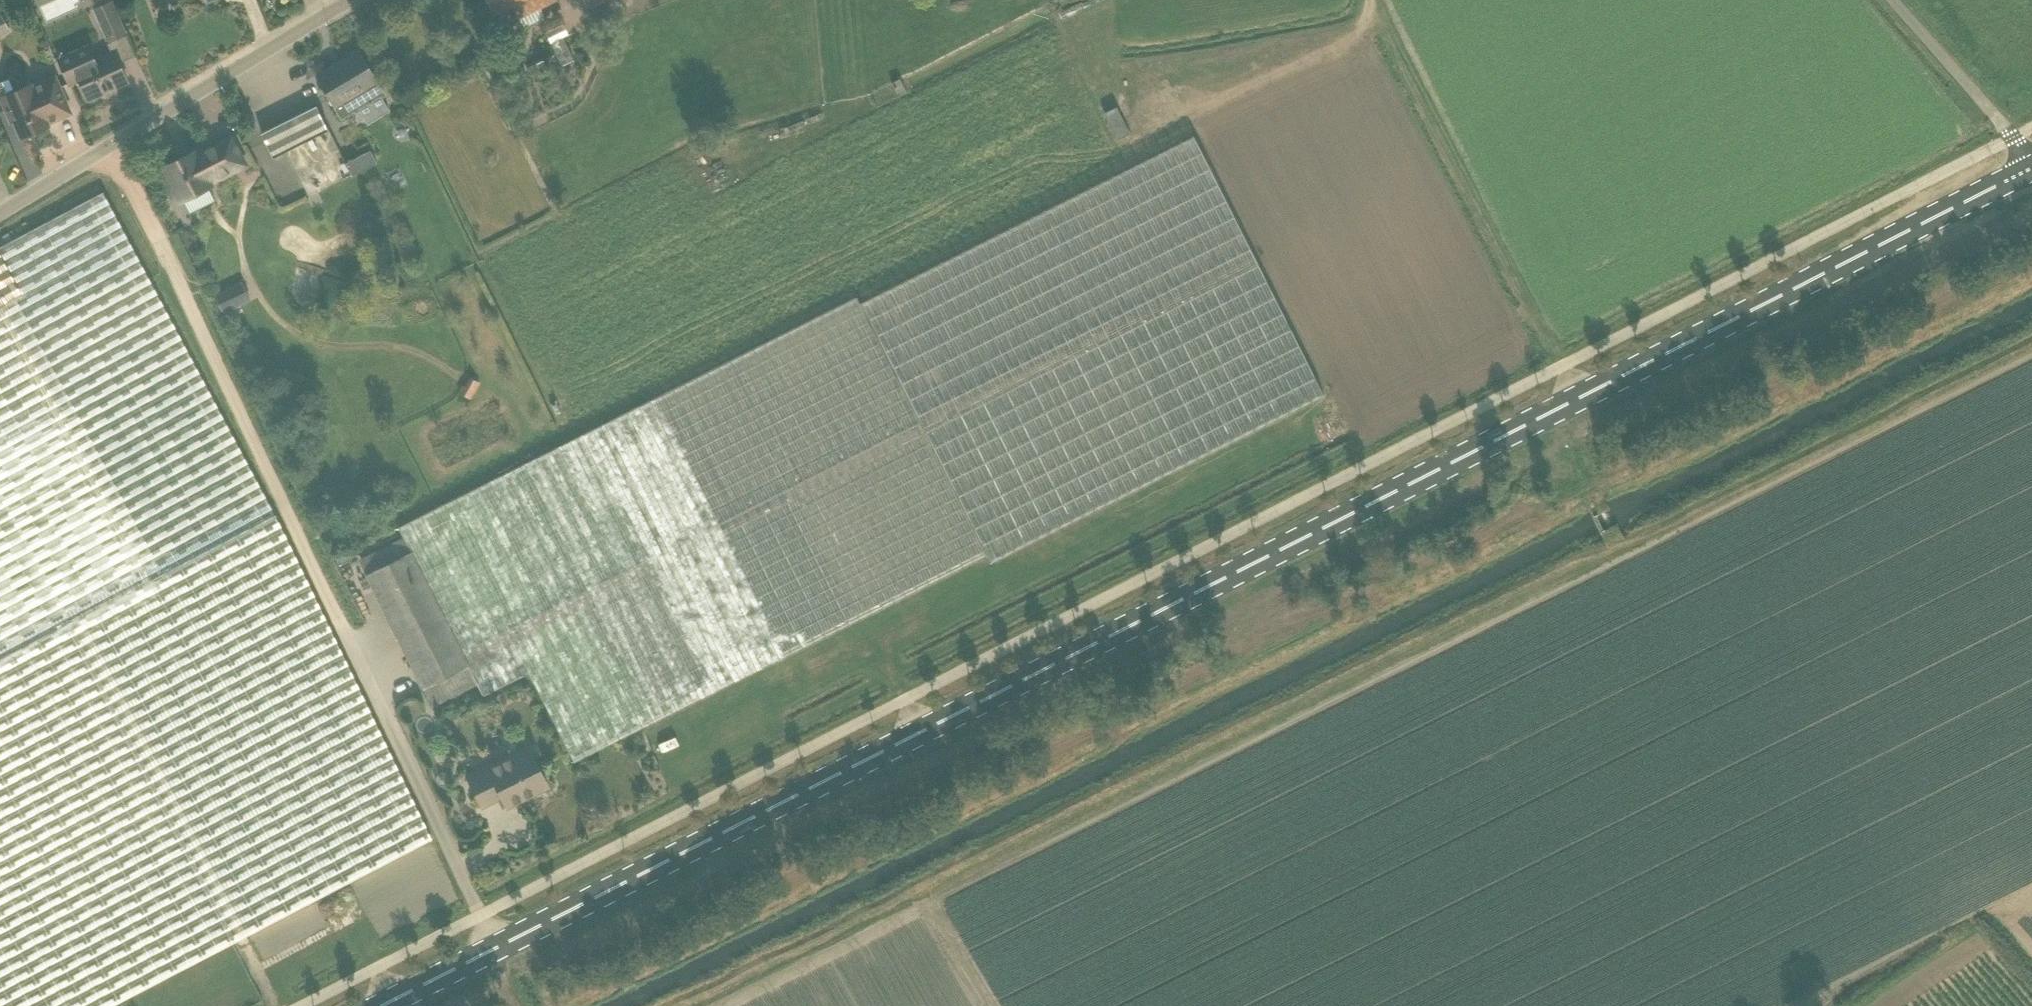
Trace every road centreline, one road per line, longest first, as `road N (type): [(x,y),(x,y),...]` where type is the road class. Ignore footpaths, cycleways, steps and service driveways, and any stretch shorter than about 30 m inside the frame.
road 1 (primary): [(495,949),(2031,168)]
road 2 (unclassified): [(495,949),(112,145)]
road 3 (track): [(1372,12),(1391,31),(1584,395)]
road 4 (unclassified): [(112,145),(350,0)]
road 5 (unclassified): [(2031,157),(1895,0)]
road 6 (unclassified): [(0,213),(112,145)]
road 7 (primary): [(382,1005),(495,949)]

